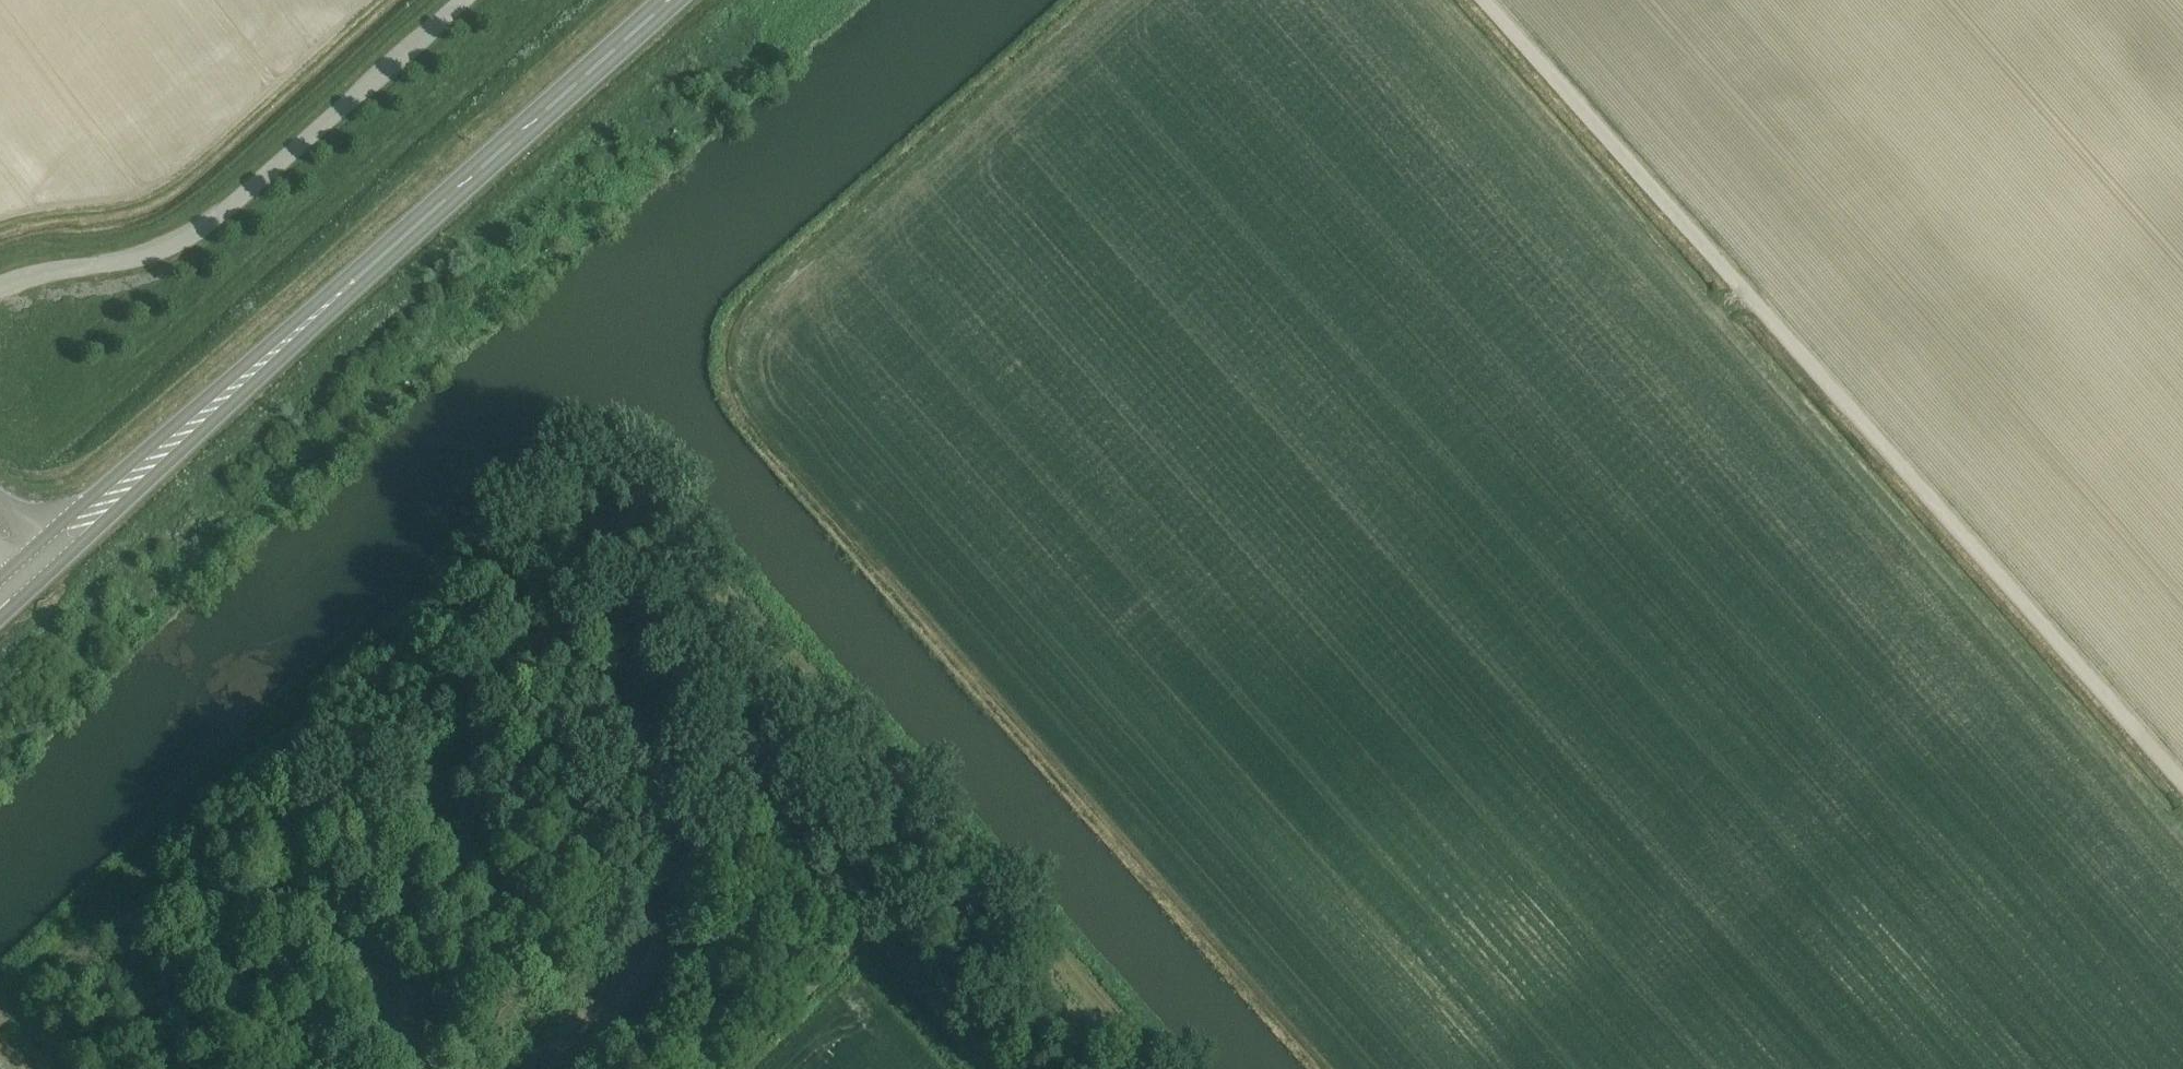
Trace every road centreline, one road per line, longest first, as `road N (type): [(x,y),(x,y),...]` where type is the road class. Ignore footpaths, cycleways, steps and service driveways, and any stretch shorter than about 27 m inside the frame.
road 1 (trunk): [(44,558),(666,0)]
road 2 (unclassified): [(0,286),(47,270),(147,257),(187,240),(458,0)]
road 3 (track): [(829,870),(1007,1068)]

